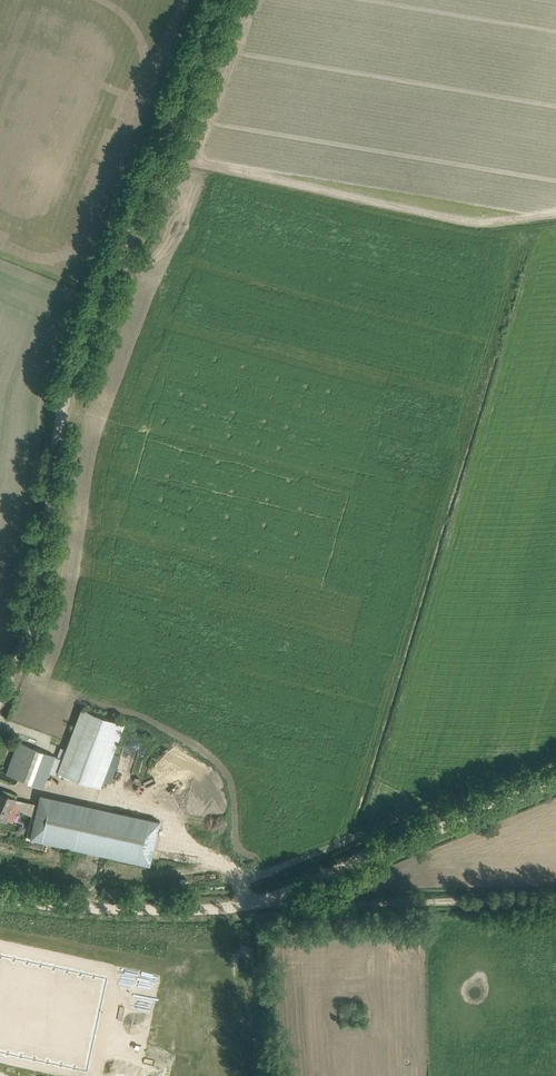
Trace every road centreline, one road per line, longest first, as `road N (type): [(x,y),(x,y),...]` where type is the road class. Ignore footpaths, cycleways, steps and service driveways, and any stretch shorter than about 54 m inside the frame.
road 1 (track): [(223,0),(68,396),(38,585),(13,673)]
road 2 (track): [(253,903),(555,781)]
road 3 (track): [(253,903),(555,899)]
road 4 (track): [(0,899),(113,911),(253,903)]

